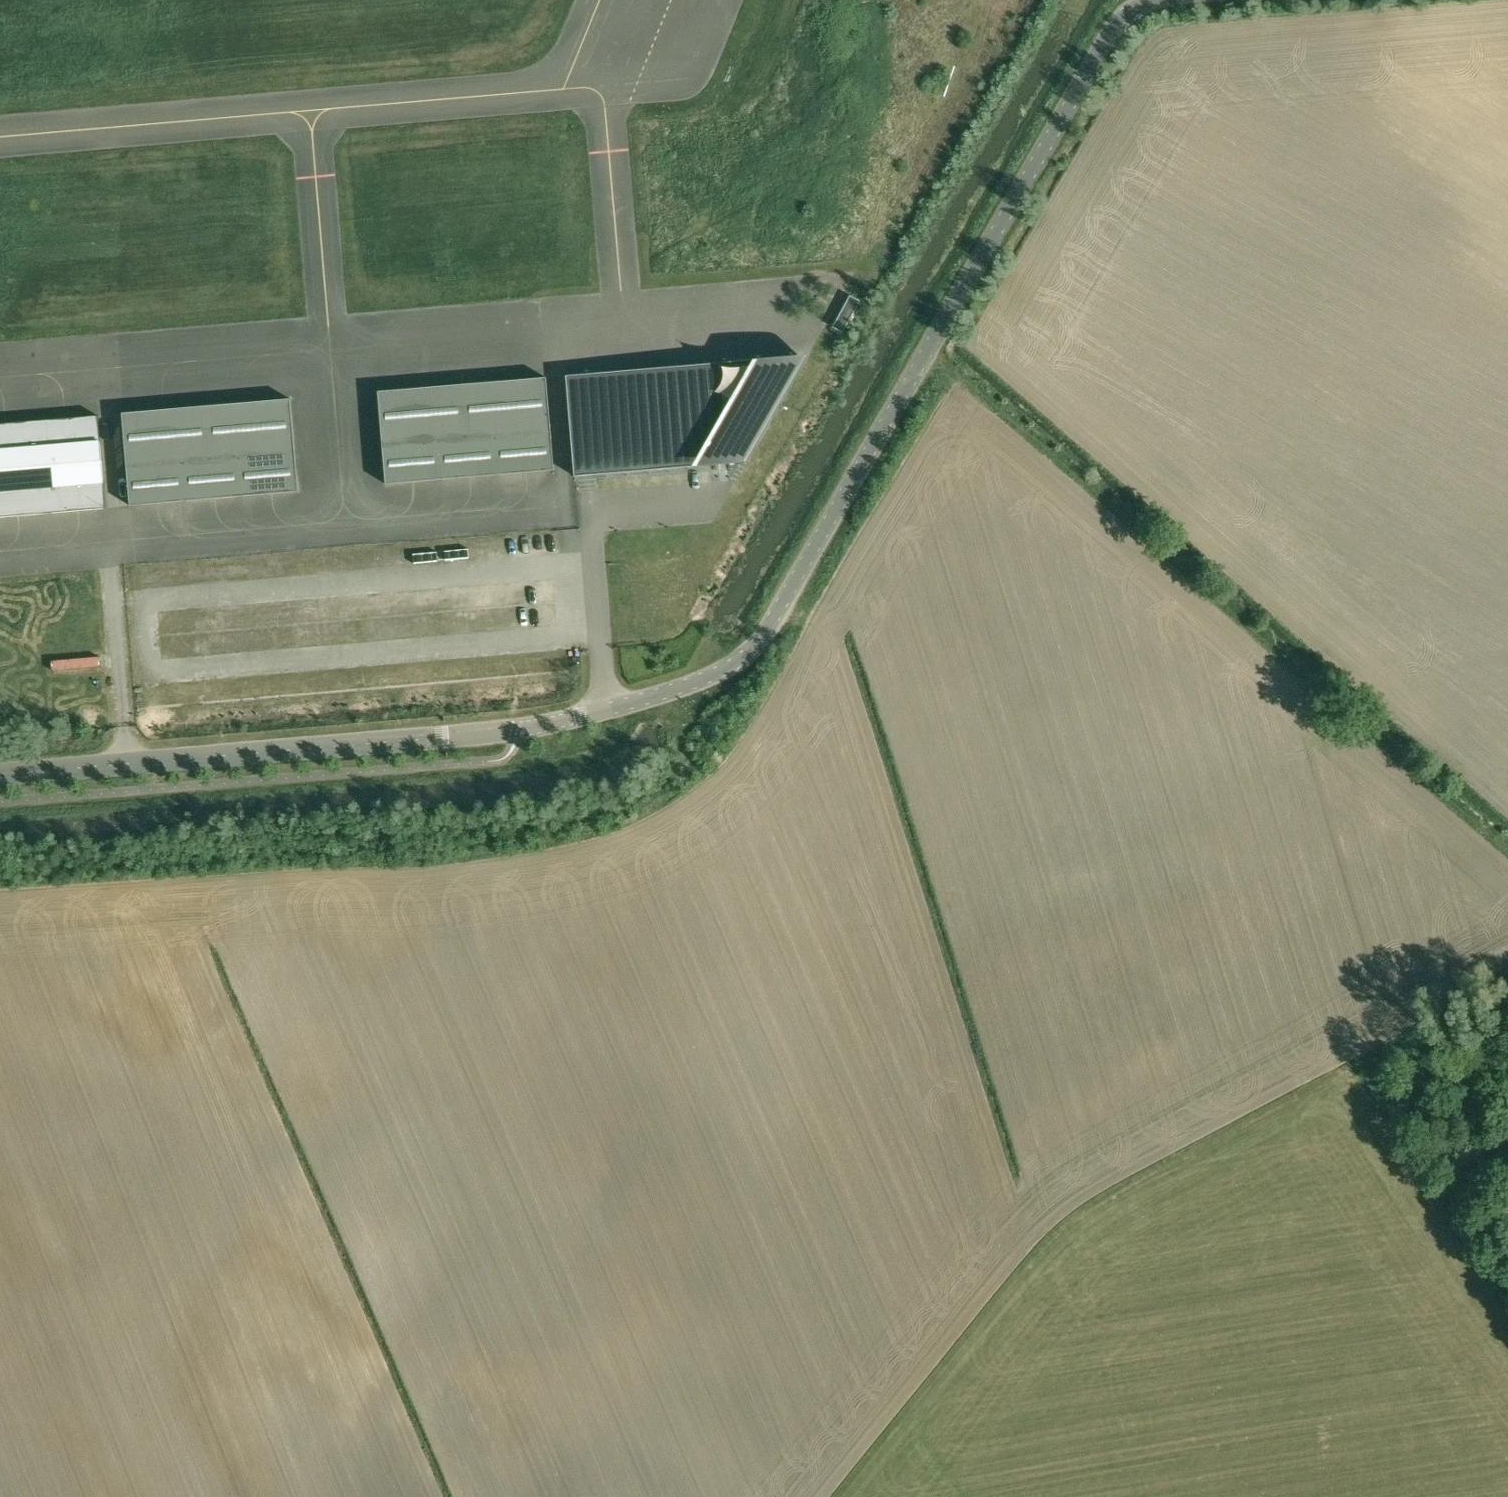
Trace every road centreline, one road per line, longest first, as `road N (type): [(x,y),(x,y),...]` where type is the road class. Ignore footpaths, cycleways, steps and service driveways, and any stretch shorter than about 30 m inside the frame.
road 1 (tertiary): [(0,776),(521,731),(658,698),(746,655),(1119,22),(1158,0)]

